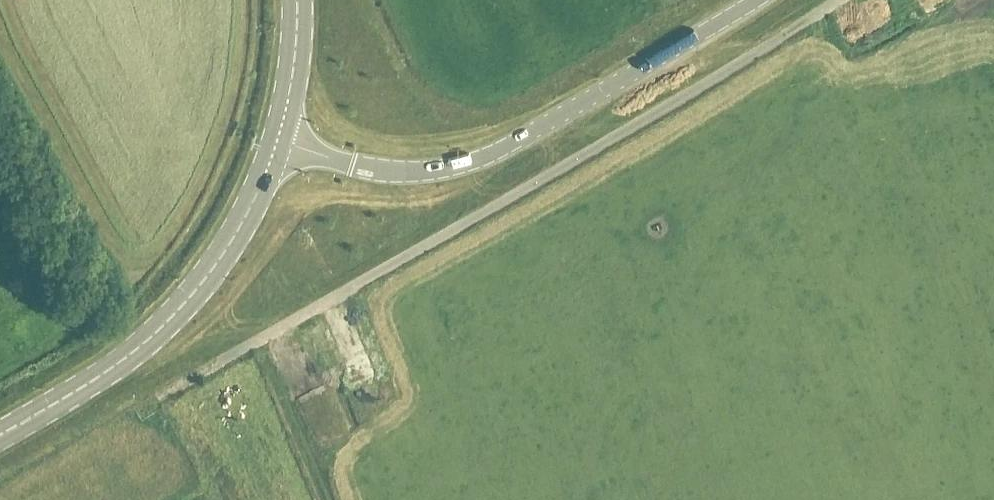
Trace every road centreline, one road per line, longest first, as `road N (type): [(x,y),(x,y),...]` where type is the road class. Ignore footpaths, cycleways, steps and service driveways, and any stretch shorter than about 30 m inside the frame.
road 1 (track): [(841,0),(177,387)]
road 2 (tertiary): [(762,0),(470,169),(418,176),(280,143)]
road 3 (primary): [(0,432),(162,328),(209,275),(280,143)]
road 4 (primary): [(280,143),(296,0)]

